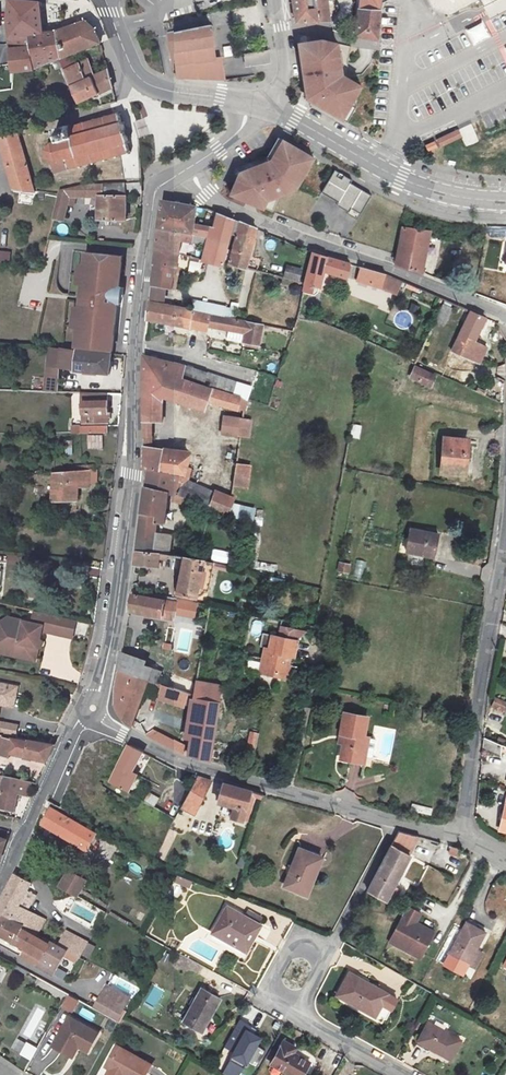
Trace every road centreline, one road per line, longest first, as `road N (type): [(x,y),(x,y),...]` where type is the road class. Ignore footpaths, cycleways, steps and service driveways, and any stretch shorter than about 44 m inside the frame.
road 1 (residential): [(193,171),(163,179),(153,192),(135,352),(134,469),(118,593),(91,709)]
road 2 (residential): [(505,320),(465,297),(221,204),(193,171)]
road 3 (residential): [(505,510),(457,834)]
road 4 (unclassified): [(91,709),(176,761),(387,817)]
road 5 (unclassified): [(108,0),(140,79),(265,110)]
road 6 (residential): [(91,709),(0,874)]
road 7 (residential): [(383,171),(410,131),(505,85)]
road 8 (residential): [(293,1018),(261,998),(294,935),(332,944)]
road 9 (residential): [(332,944),(387,817)]
road 10 (unclassified): [(265,110),(383,171)]
road 11 (unclassified): [(383,171),(449,196),(505,201)]
road 12 (residential): [(399,1074),(293,1018)]

